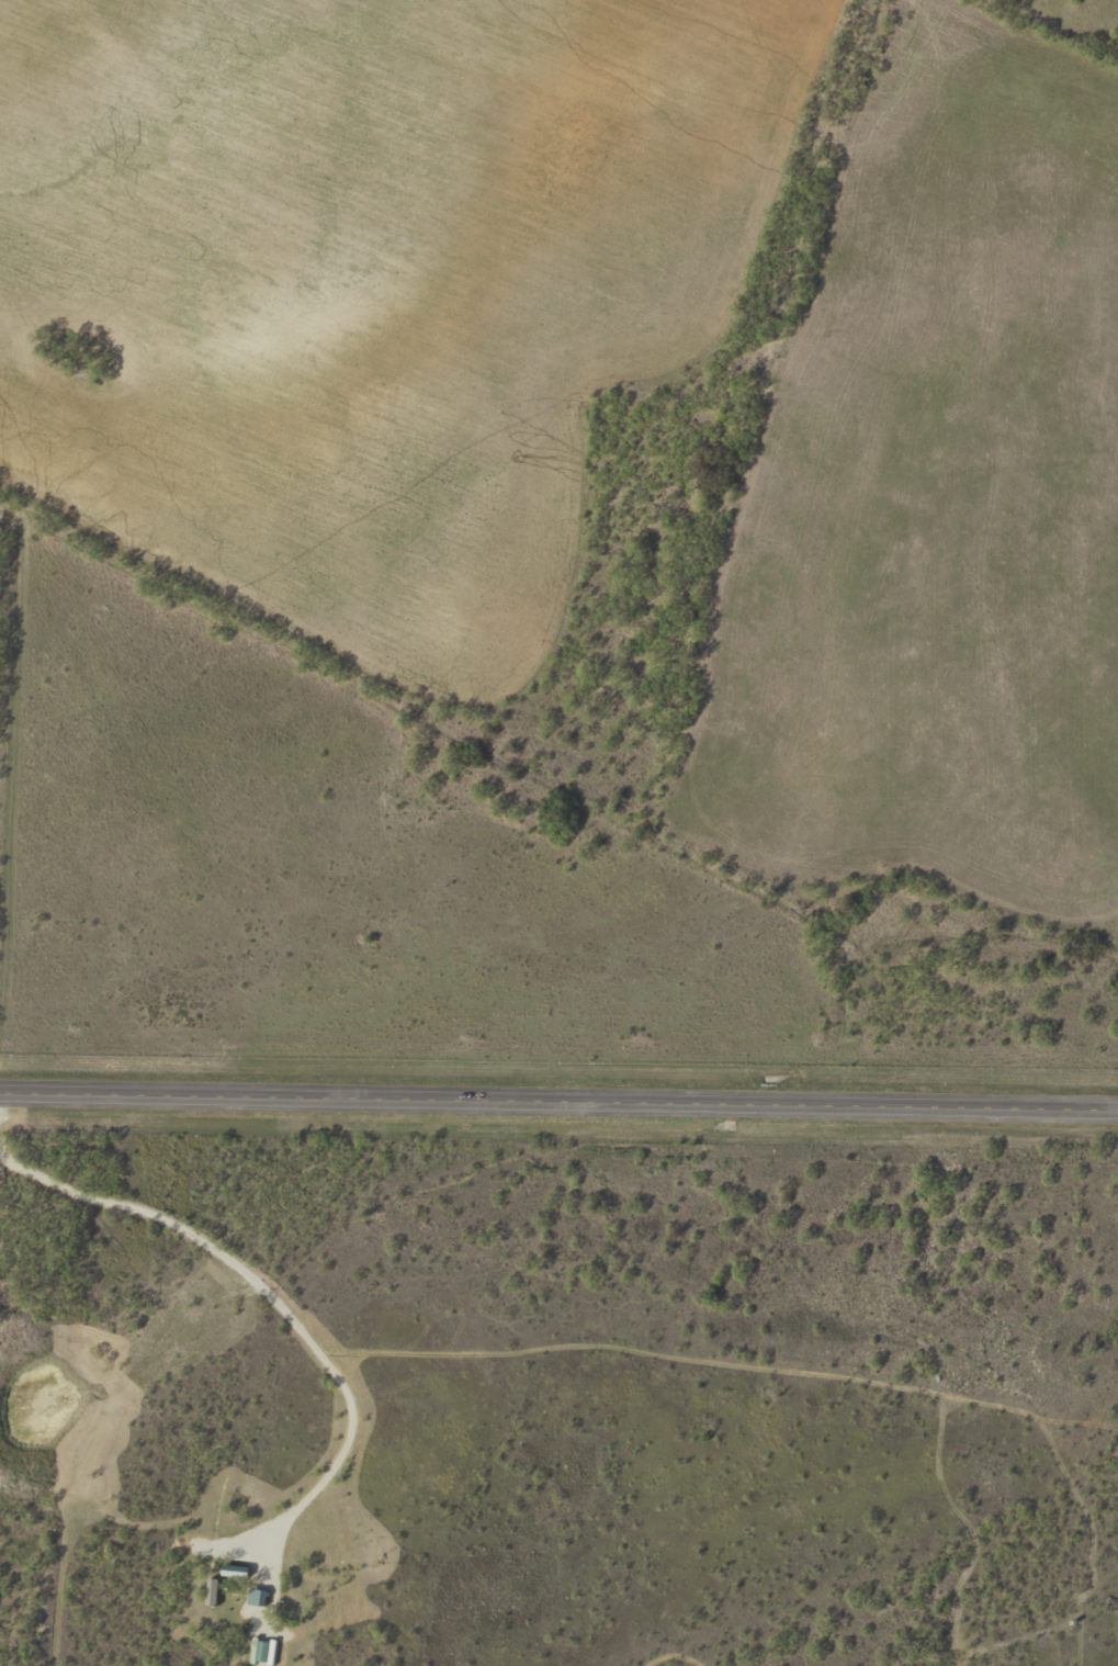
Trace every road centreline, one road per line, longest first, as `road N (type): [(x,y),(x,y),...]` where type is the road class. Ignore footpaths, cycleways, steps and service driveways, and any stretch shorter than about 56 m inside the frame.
road 1 (trunk): [(0,1095),(1117,1112)]

